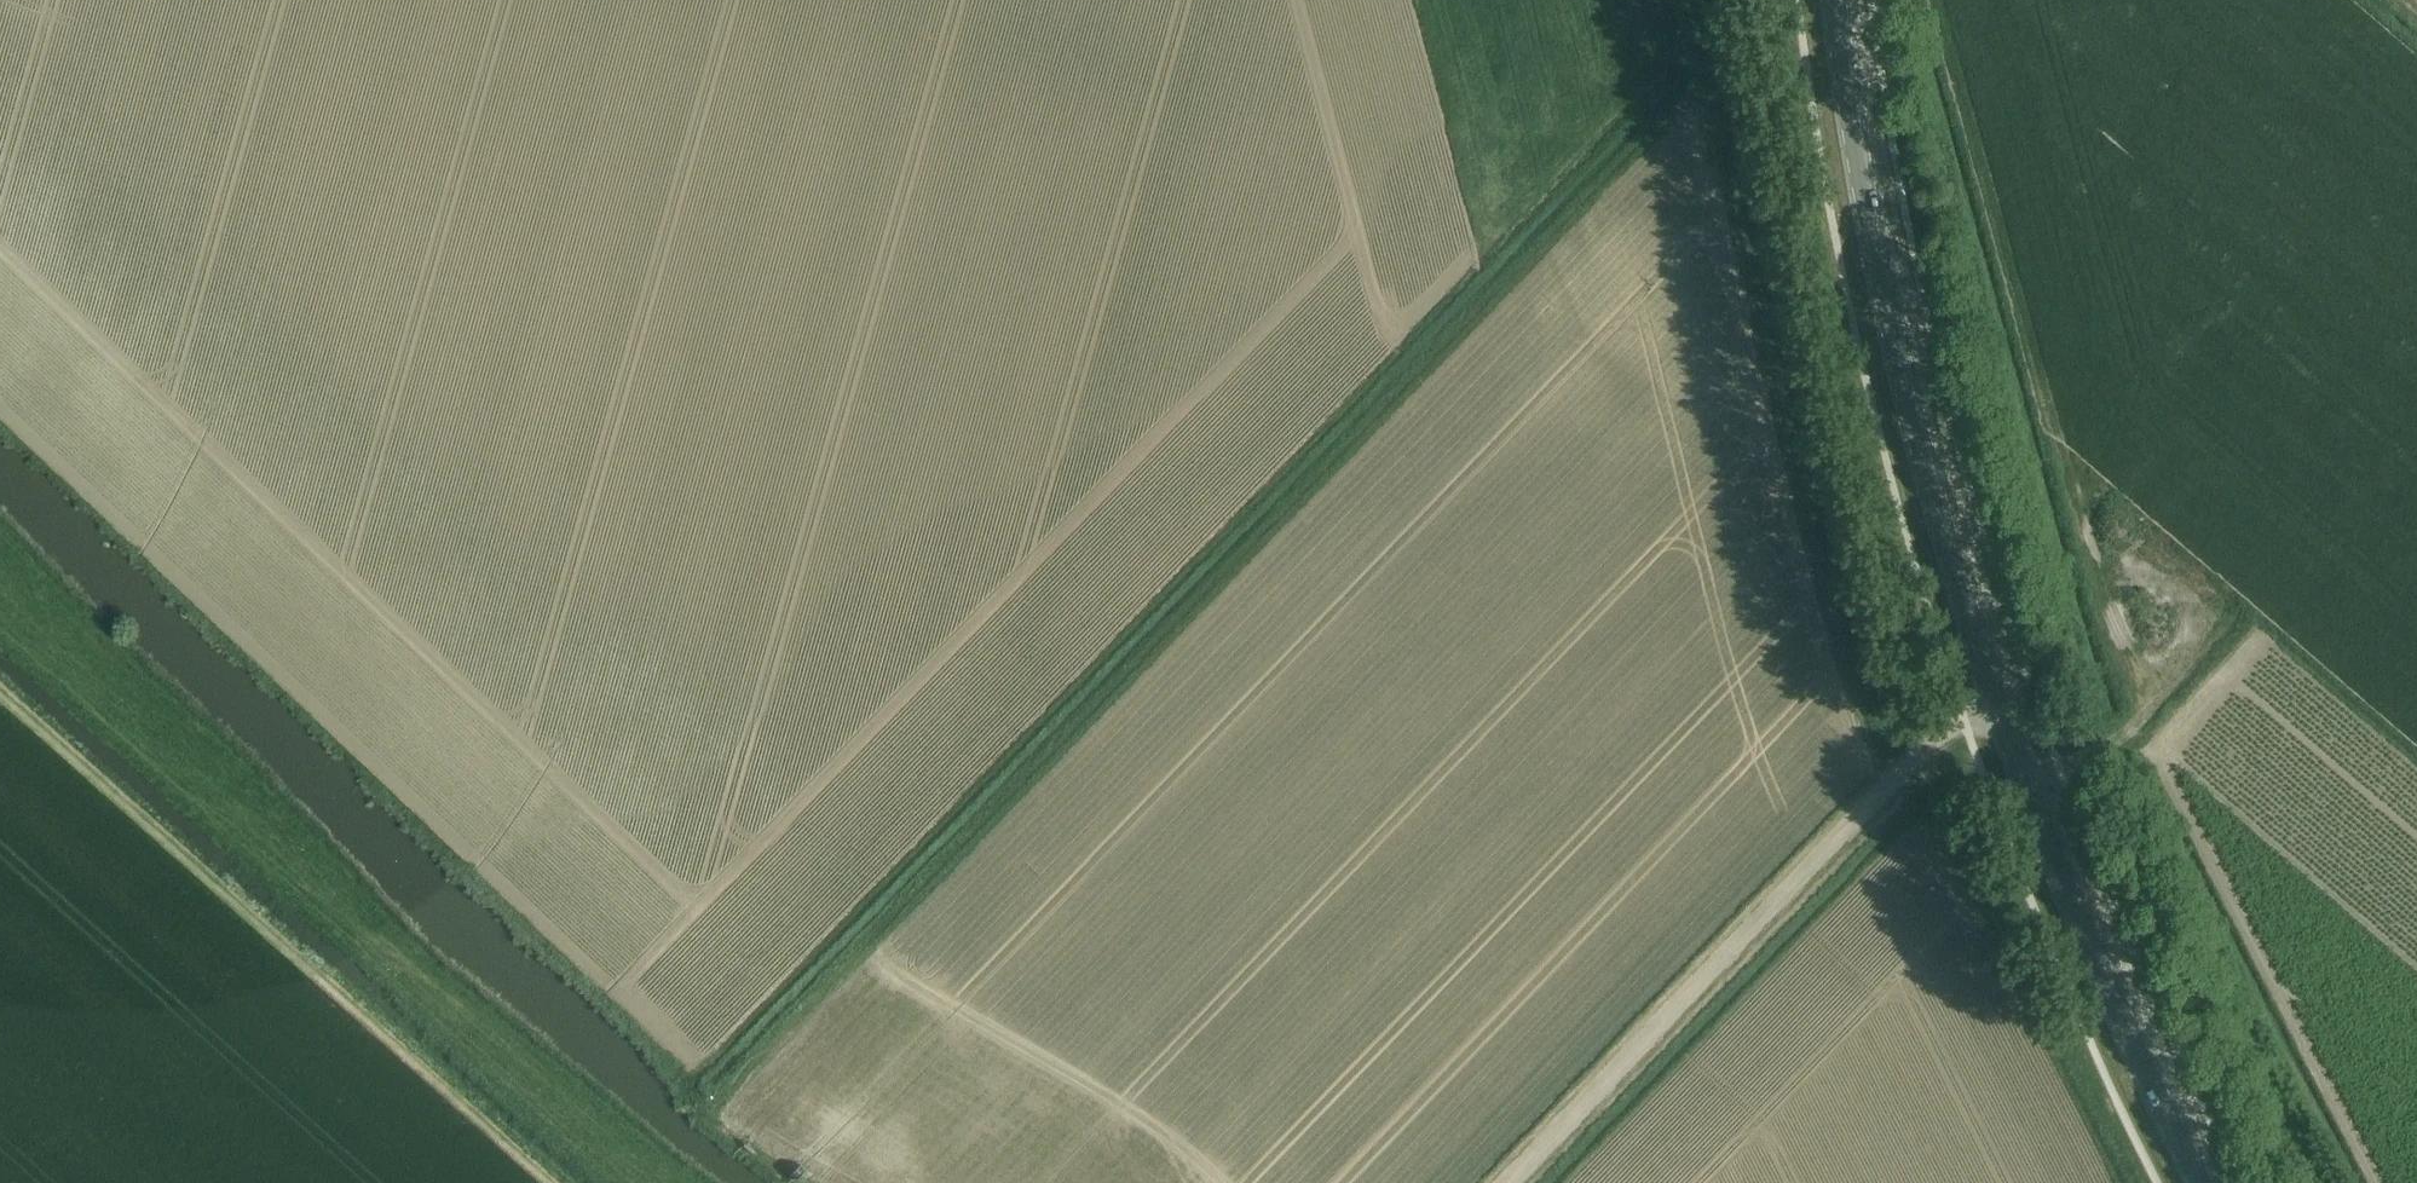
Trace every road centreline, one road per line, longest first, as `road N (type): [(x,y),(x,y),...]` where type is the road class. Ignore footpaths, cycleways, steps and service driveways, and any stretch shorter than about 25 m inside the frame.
road 1 (secondary): [(2205,1182),(2018,809),(1976,707),(1931,561),(1868,259),(1837,0)]
road 2 (track): [(1506,1182),(1951,733),(2028,725),(2094,749),(2221,639)]

